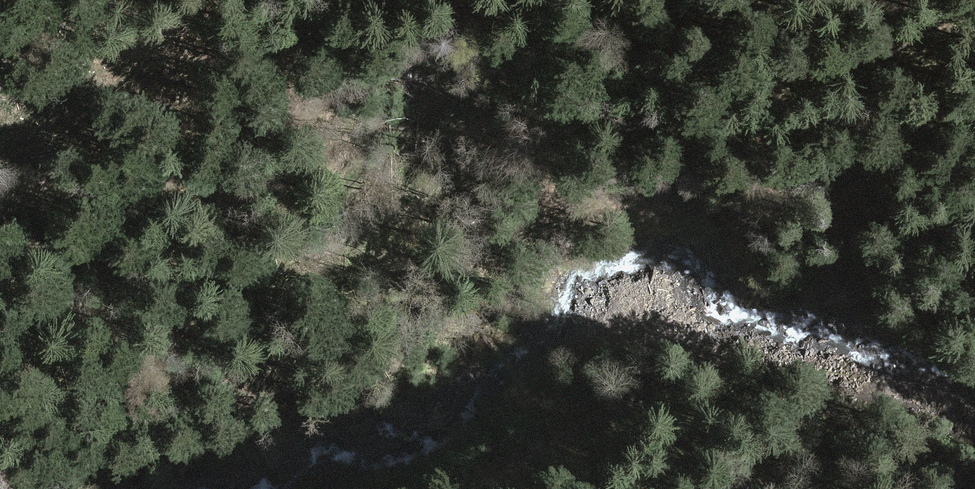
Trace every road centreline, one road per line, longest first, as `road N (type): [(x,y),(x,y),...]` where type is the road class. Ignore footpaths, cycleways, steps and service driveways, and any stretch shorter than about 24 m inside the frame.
road 1 (track): [(380,82),(444,61),(477,66),(570,113),(630,126),(741,127),(843,109),(974,120)]
road 2 (track): [(380,335),(531,391),(713,404),(872,488)]

